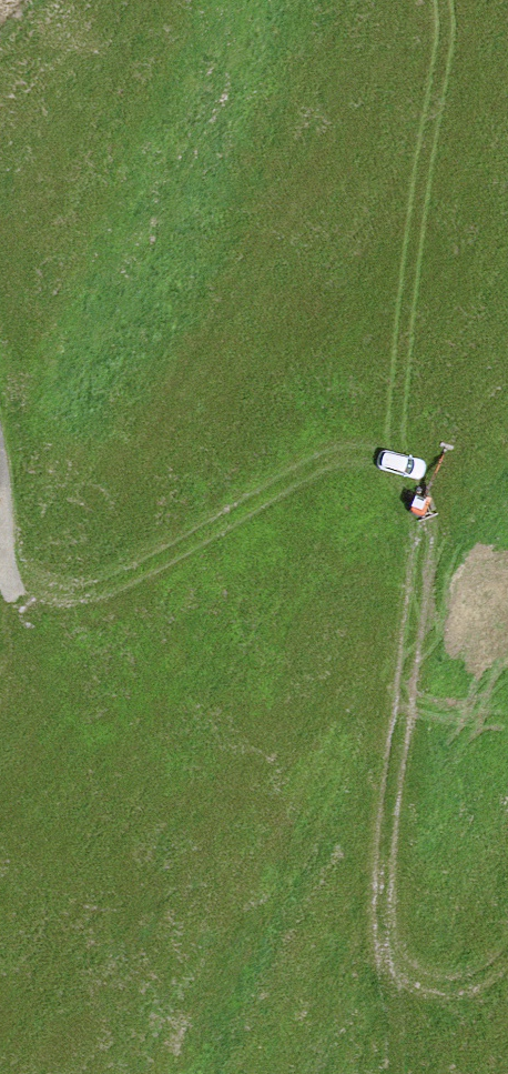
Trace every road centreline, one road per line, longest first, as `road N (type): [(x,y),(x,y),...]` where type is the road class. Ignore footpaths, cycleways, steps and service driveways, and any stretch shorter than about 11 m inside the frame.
road 1 (track): [(0,537),(28,618),(89,638),(165,587),(266,489),(330,441),(395,445),(428,477),(429,556),(379,920),(390,1020)]

